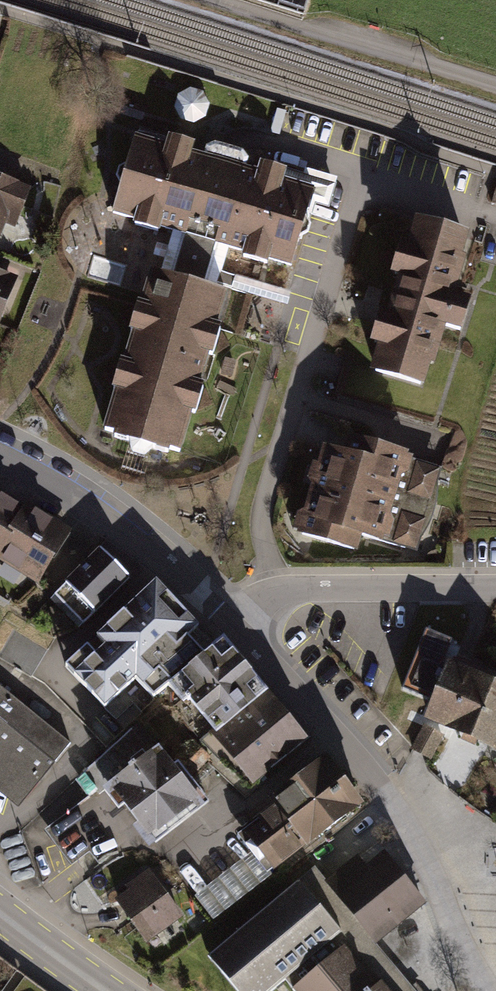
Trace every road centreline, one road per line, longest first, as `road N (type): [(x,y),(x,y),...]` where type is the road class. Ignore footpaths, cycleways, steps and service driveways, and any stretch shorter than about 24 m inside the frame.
road 1 (residential): [(436,185),(369,164),(260,516),(272,590)]
road 2 (residential): [(236,624),(340,737),(412,831),(485,990)]
road 3 (residential): [(0,451),(109,518),(236,624)]
road 4 (residential): [(239,0),(495,80)]
road 5 (residential): [(495,588),(272,590)]
road 6 (primary): [(0,908),(116,990)]

